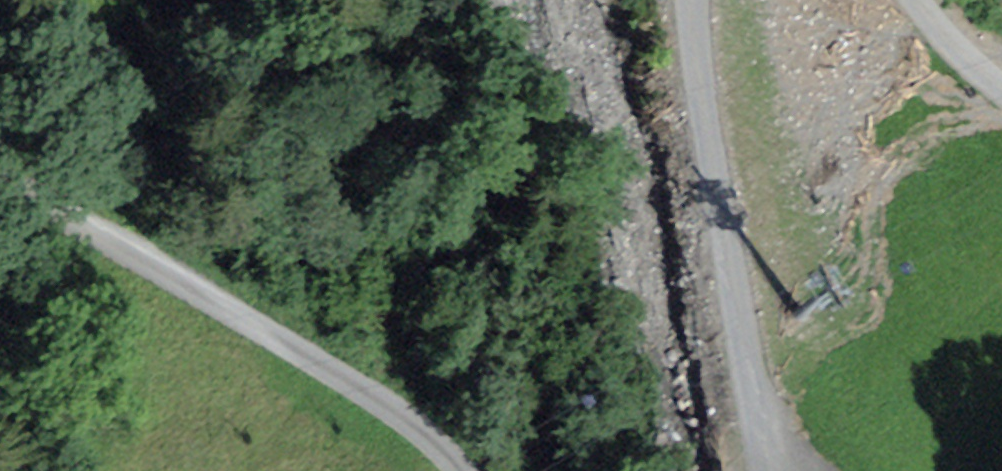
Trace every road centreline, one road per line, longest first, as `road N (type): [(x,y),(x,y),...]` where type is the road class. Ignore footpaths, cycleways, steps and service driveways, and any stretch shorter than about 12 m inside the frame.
road 1 (track): [(774,470),(689,0)]
road 2 (track): [(119,249),(383,417),(424,470)]
road 3 (track): [(0,161),(119,249)]

